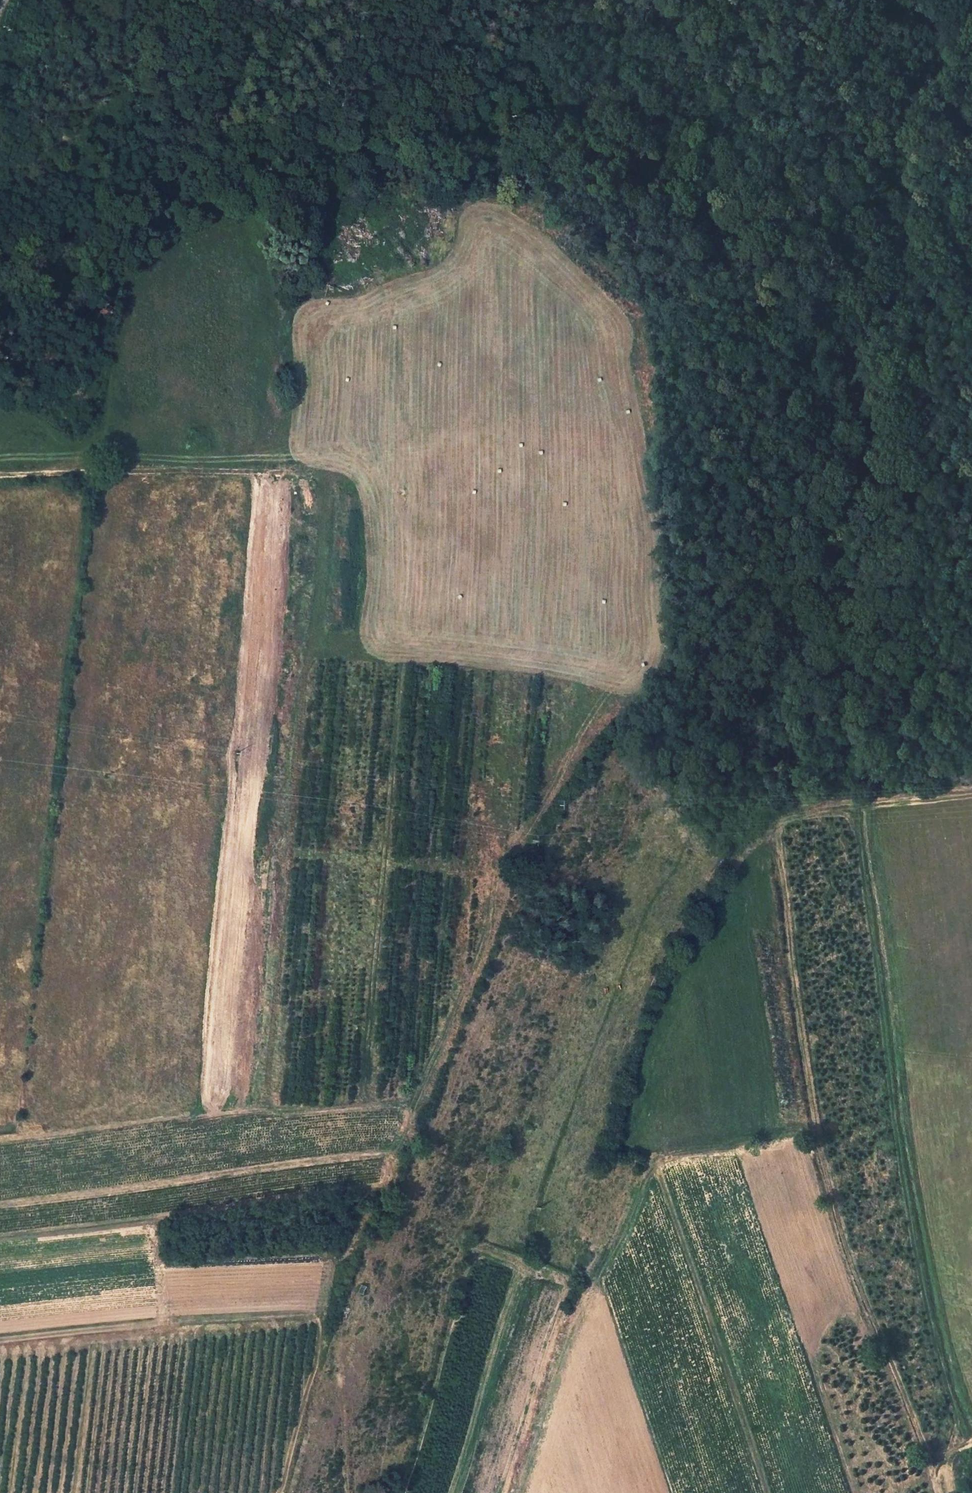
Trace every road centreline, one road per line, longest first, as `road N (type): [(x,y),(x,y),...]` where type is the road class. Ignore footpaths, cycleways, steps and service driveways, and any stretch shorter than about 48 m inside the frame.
road 1 (track): [(792,0),(794,23),(782,35),(707,17),(575,48),(578,64),(821,179),(863,172),(971,78)]
road 2 (track): [(776,823),(818,1137),(844,1247),(939,1492)]
road 3 (track): [(388,452),(337,469),(0,476)]

